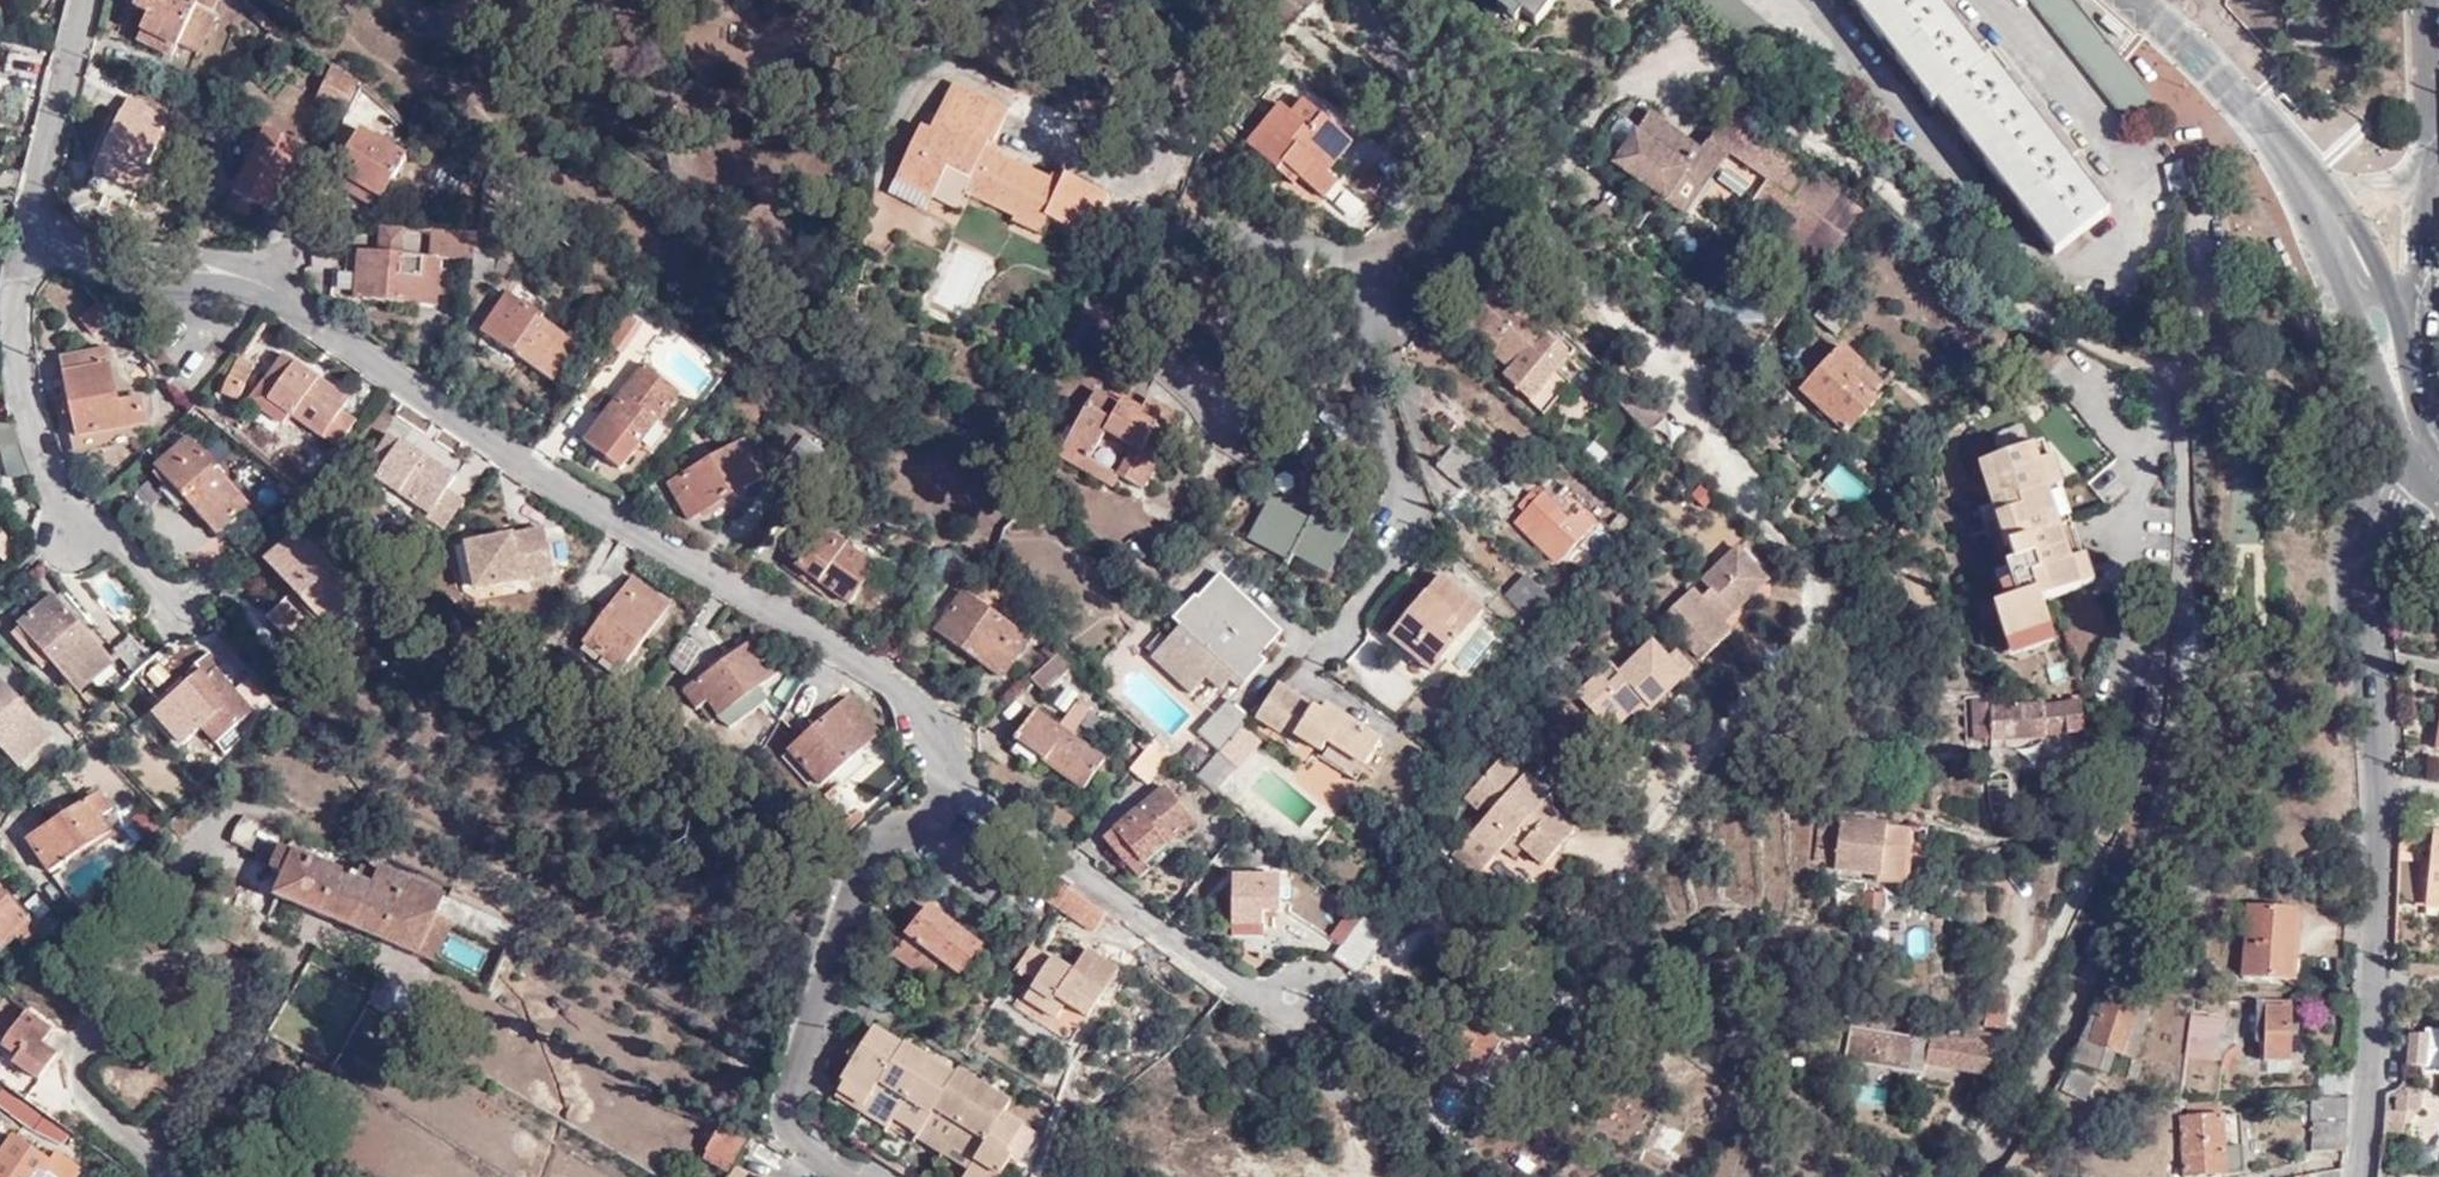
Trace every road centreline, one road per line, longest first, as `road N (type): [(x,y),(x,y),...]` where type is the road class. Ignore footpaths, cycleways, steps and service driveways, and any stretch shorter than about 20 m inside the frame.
road 1 (residential): [(37,242),(80,256),(198,263),(247,277),(530,471),(912,694),(933,726),(950,788),(1286,1018)]
road 2 (residential): [(2358,1176),(2379,772),(2361,655),(2357,542),(2397,486),(2432,463)]
road 3 (residential): [(2234,94),(2199,131),(2181,358),(2168,370),(2038,321),(1845,149)]
road 4 (residential): [(37,242),(15,278),(10,319),(30,435),(65,529),(107,540),(167,608),(201,581)]
road 5 (residential): [(86,0),(28,217),(37,242)]
road 6 (secondary): [(2234,94),(2343,277)]
road 7 (secondary): [(2343,277),(2416,438)]
road 8 (residential): [(2394,294),(2421,264),(2425,145)]
road 9 (secondary): [(2416,438),(2394,294)]
road 10 (residential): [(2425,145),(2419,0)]
road 11 (secondary): [(2234,94),(2135,0)]
road 12 (secondary): [(2394,294),(2330,179)]
road 13 (secondary): [(2330,179),(2234,94)]

